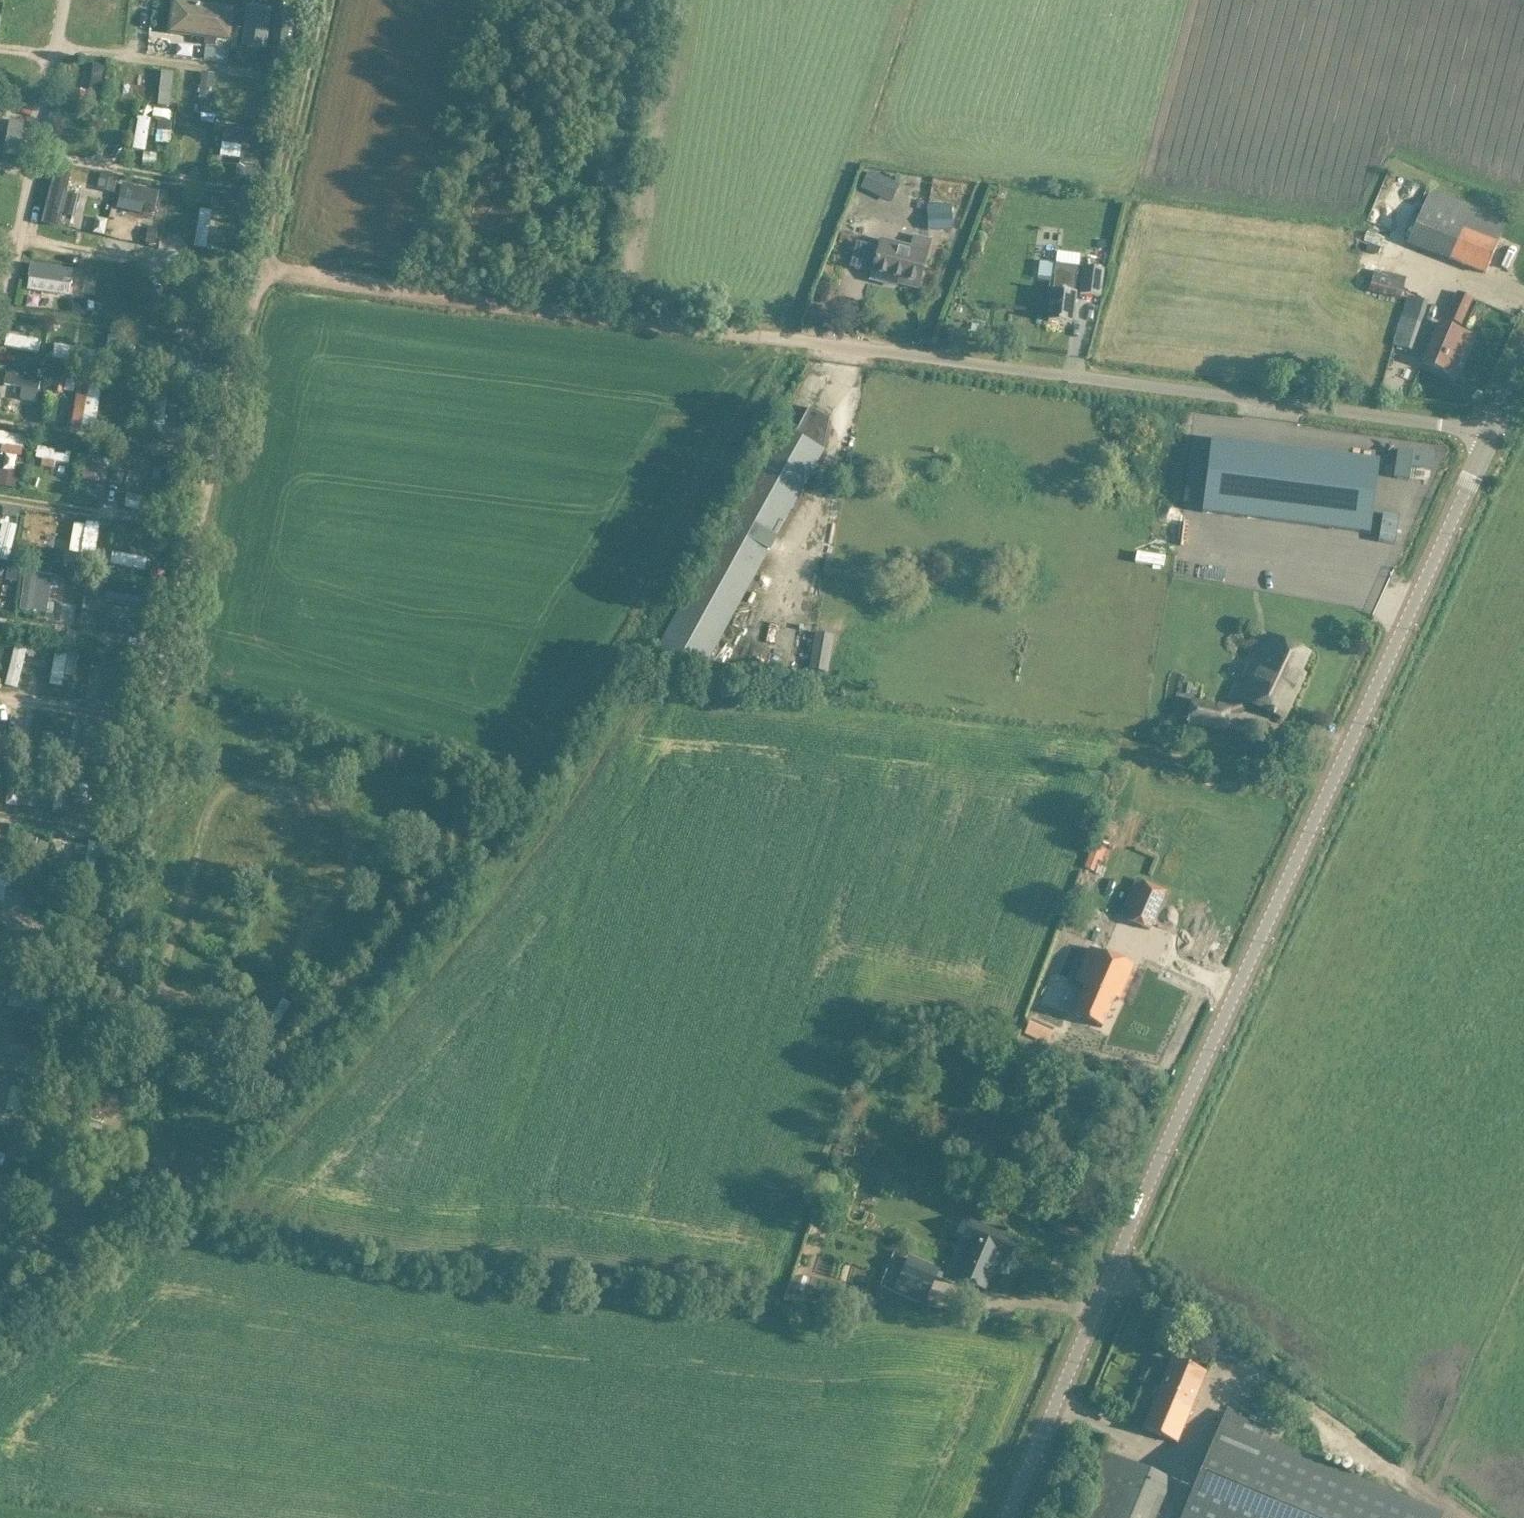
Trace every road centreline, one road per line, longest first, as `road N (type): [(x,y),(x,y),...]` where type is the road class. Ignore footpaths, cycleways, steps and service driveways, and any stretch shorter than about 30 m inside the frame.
road 1 (track): [(66,1204),(114,1205),(166,1181),(229,1129),(519,798),(623,653),(787,342),(256,275)]
road 2 (tertiary): [(1005,1517),(1130,1223),(1492,434)]
road 3 (track): [(66,1204),(158,701),(256,275)]
road 4 (track): [(114,1205),(121,1124),(216,811),(233,788),(259,781),(326,807),(346,824),(355,850),(345,878),(276,985),(255,1007),(229,1013)]
road 5 (unclassified): [(1492,434),(787,342)]
road 6 (track): [(256,275),(320,0)]
road 7 (unclassified): [(0,1331),(43,1265),(66,1204)]

